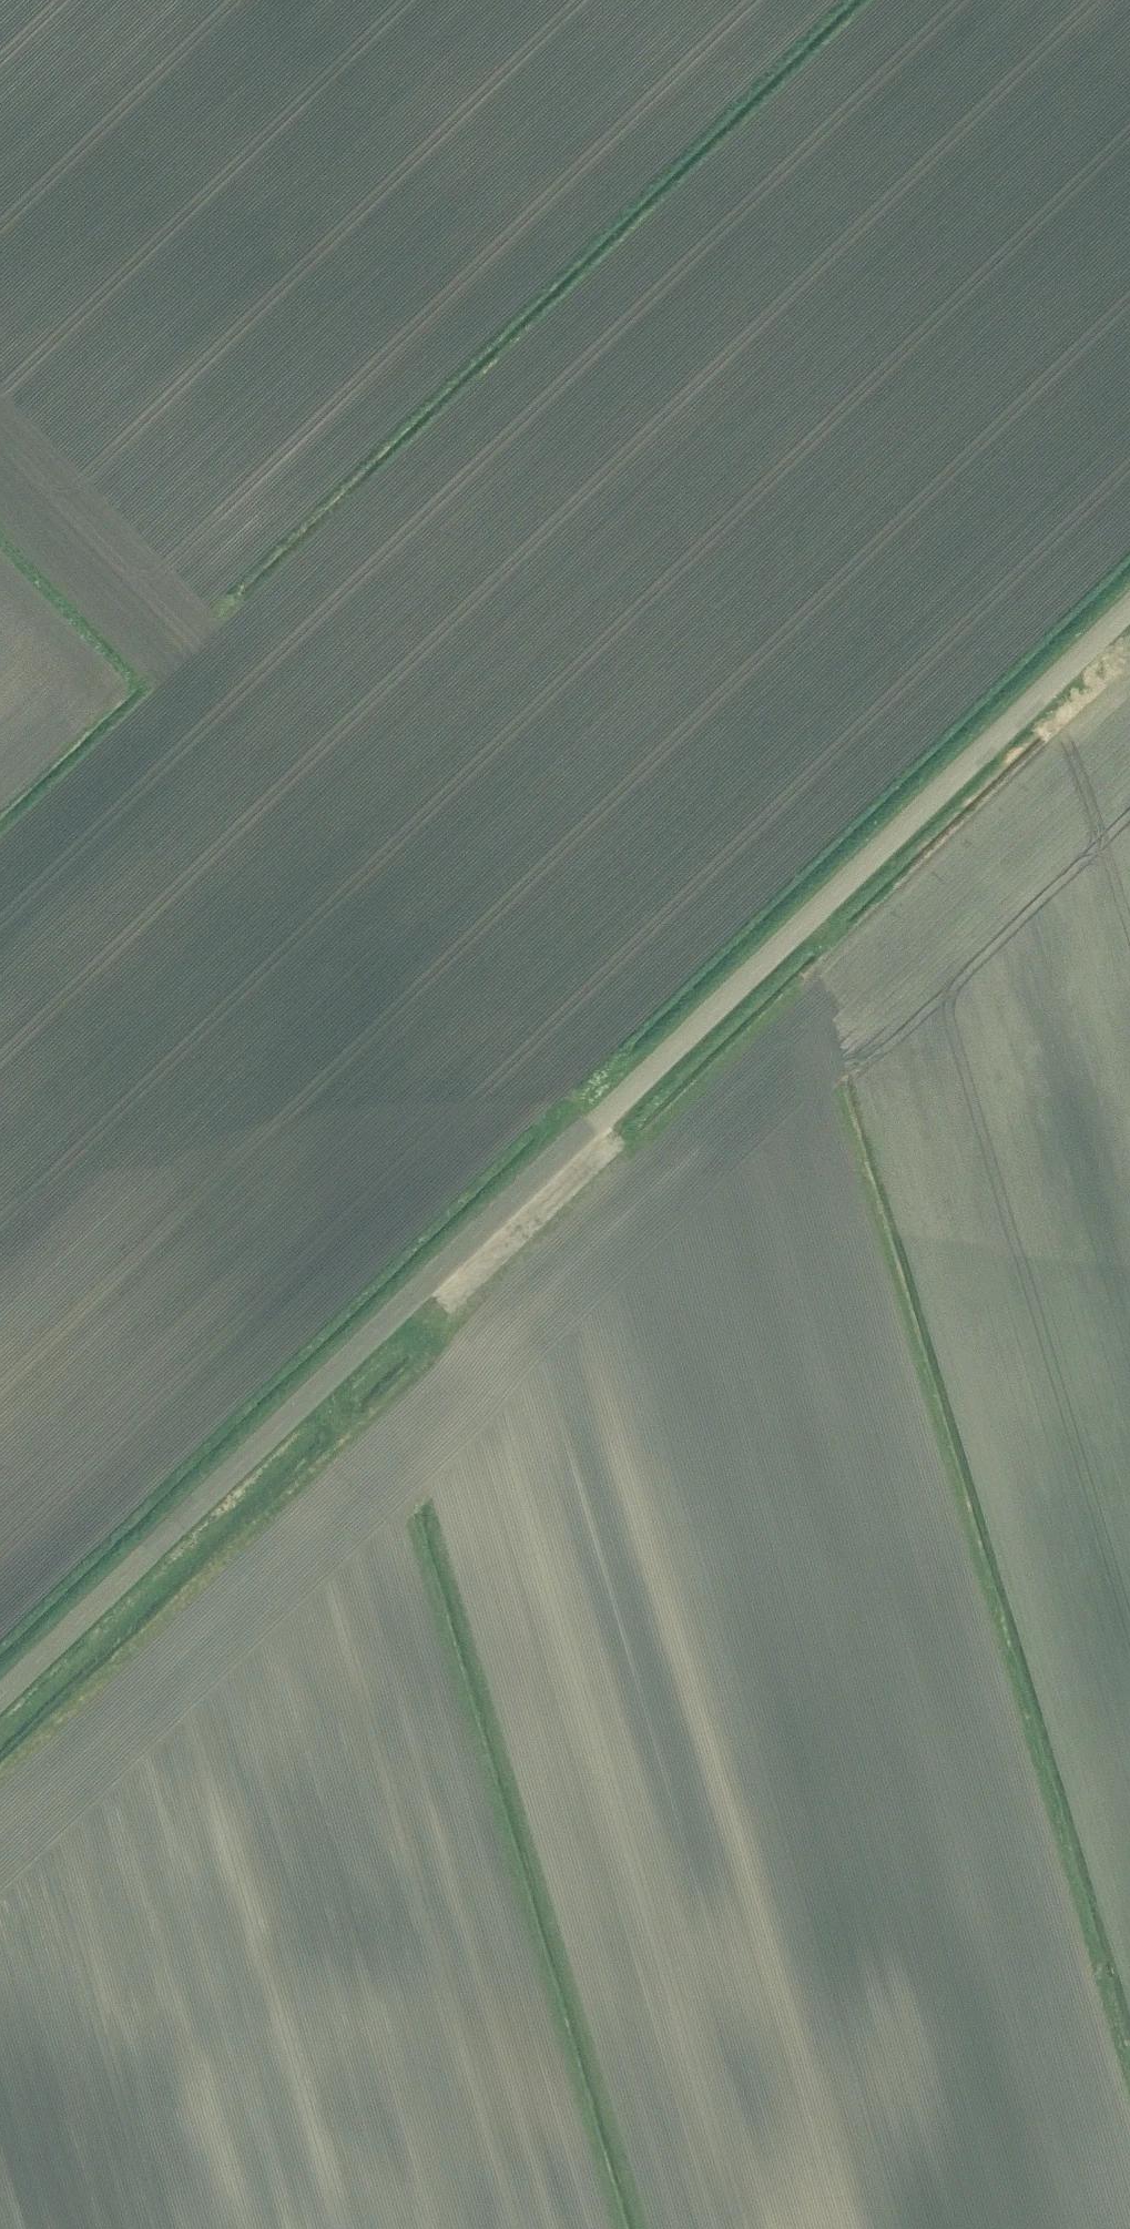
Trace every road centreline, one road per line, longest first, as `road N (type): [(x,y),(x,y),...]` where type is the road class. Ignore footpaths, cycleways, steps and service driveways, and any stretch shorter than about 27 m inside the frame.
road 1 (tertiary): [(0,1700),(1129,604)]

